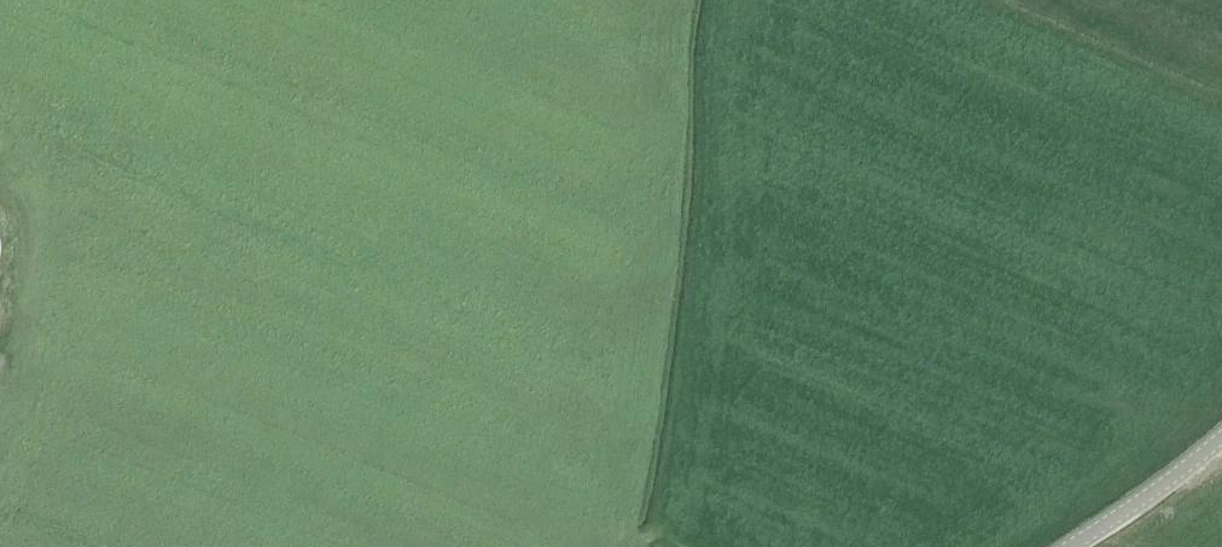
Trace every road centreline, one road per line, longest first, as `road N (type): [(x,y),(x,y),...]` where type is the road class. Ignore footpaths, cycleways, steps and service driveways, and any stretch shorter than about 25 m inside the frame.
road 1 (unclassified): [(1066,546),(1221,432)]

